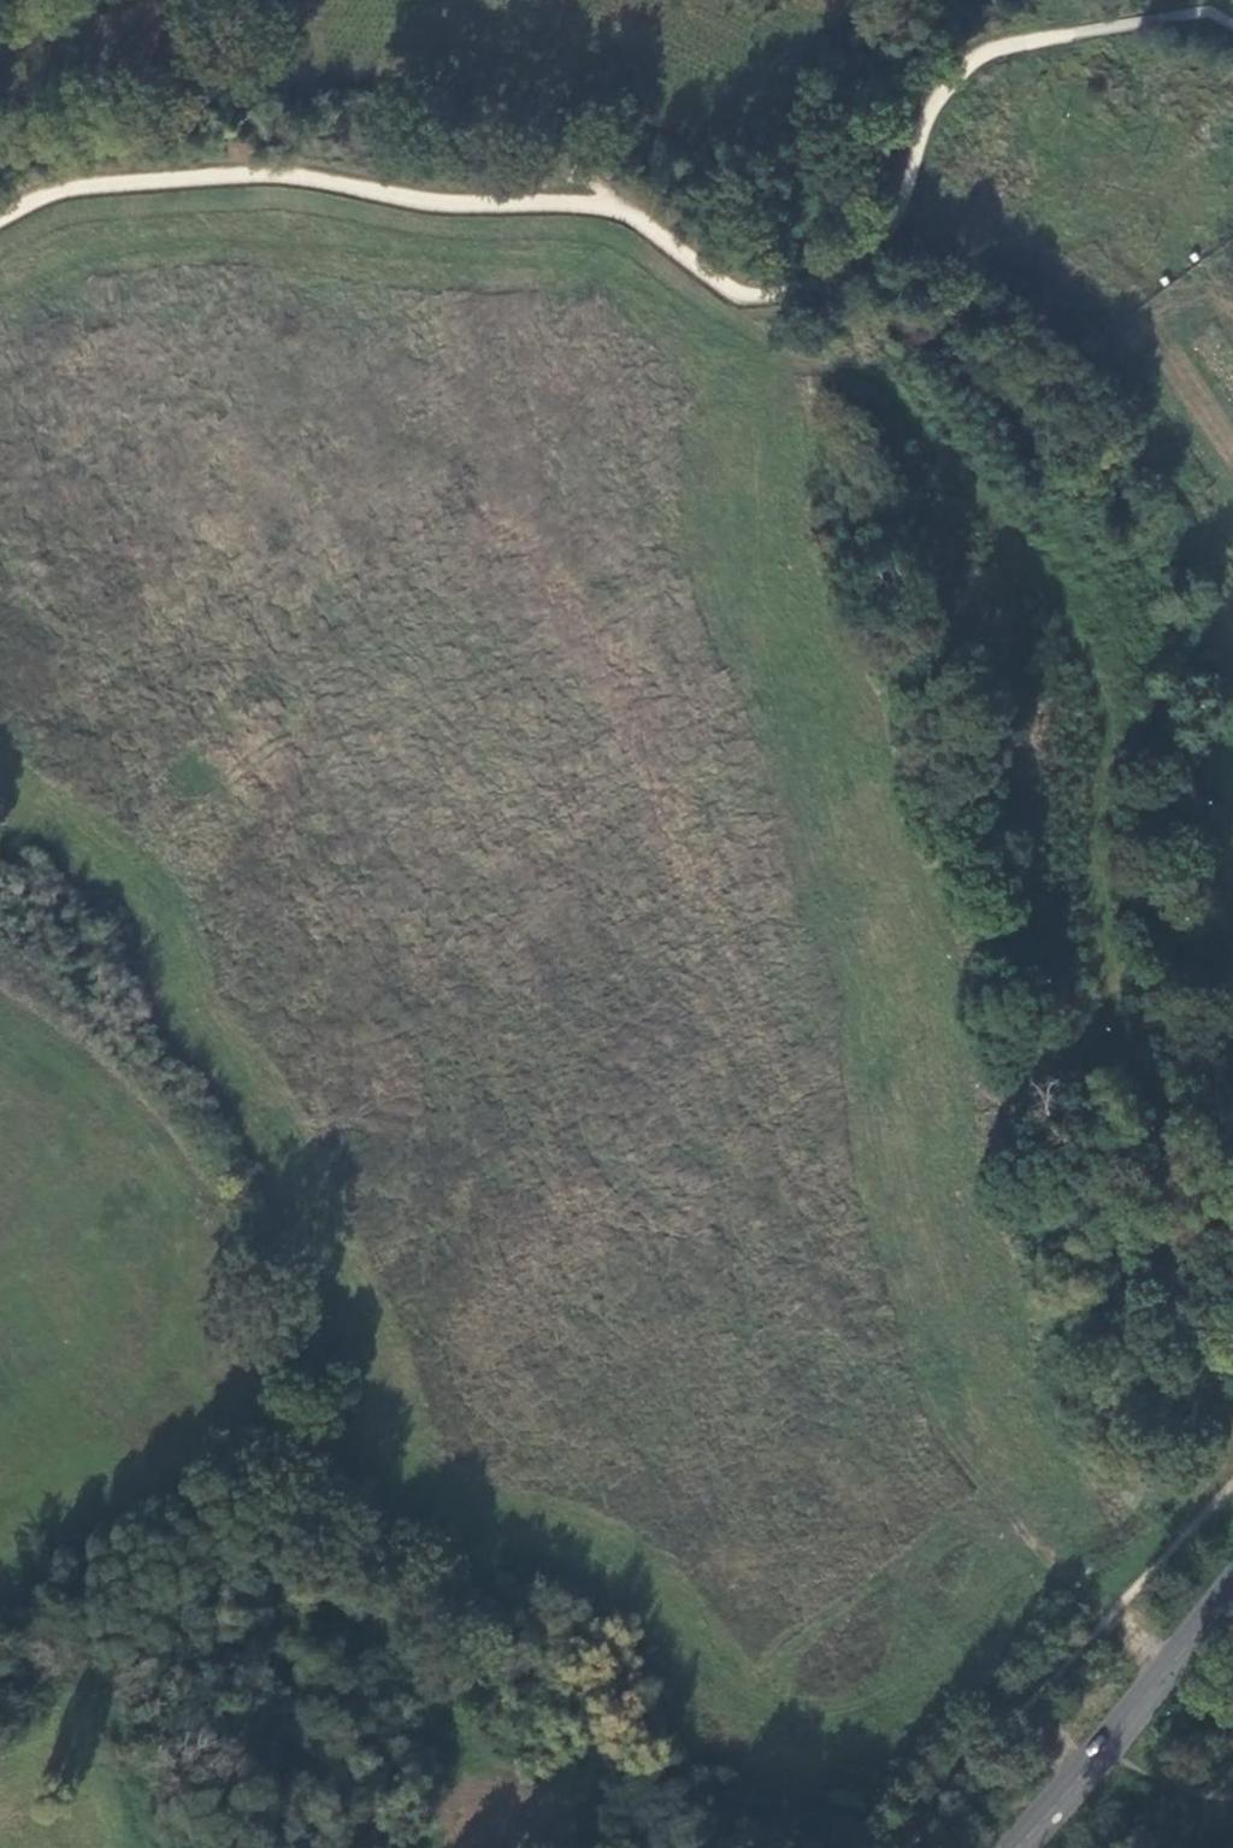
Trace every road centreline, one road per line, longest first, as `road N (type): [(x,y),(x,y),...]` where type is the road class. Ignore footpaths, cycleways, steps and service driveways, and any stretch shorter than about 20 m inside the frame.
road 1 (track): [(1232,1482),(1177,1406),(1136,1258),(1102,907),(1093,708),(1044,592),(960,469),(885,380),(829,355),(749,361)]
road 2 (tertiary): [(1017,1847),(1232,1586)]

